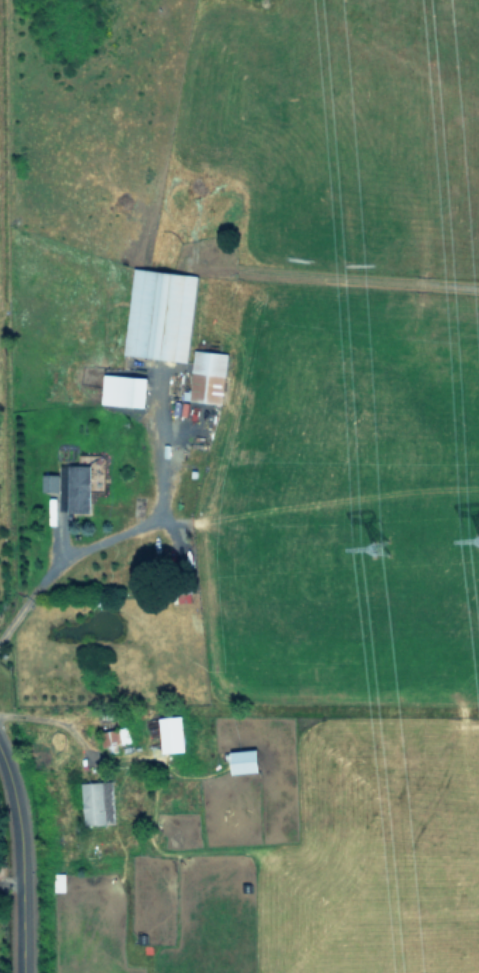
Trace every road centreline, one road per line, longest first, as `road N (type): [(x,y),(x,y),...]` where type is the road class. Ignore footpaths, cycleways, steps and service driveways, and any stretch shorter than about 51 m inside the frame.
road 1 (tertiary): [(18,972),(11,808),(0,763)]

